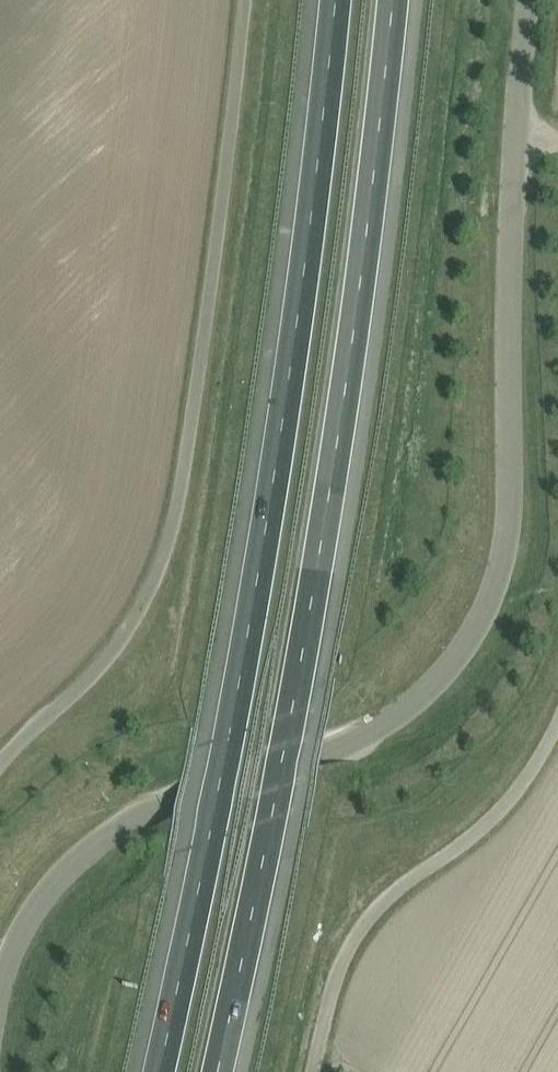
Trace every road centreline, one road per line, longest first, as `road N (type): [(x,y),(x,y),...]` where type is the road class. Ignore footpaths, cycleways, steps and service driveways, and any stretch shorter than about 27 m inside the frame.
road 1 (unclassified): [(0,991),(34,904),(94,843),(141,814),(384,726),(441,682),(492,600),(512,482),(518,137)]
road 2 (motorway): [(216,1071),(287,740),(338,442),(390,0)]
road 3 (motorway): [(334,0),(287,417),(163,1071)]
road 4 (unclassified): [(0,764),(93,675),(173,551),(246,0)]
road 5 (unclassified): [(315,1071),(335,993),(366,928),(398,890),(534,777),(557,719)]
road 6 (unclassified): [(518,137),(530,0)]

